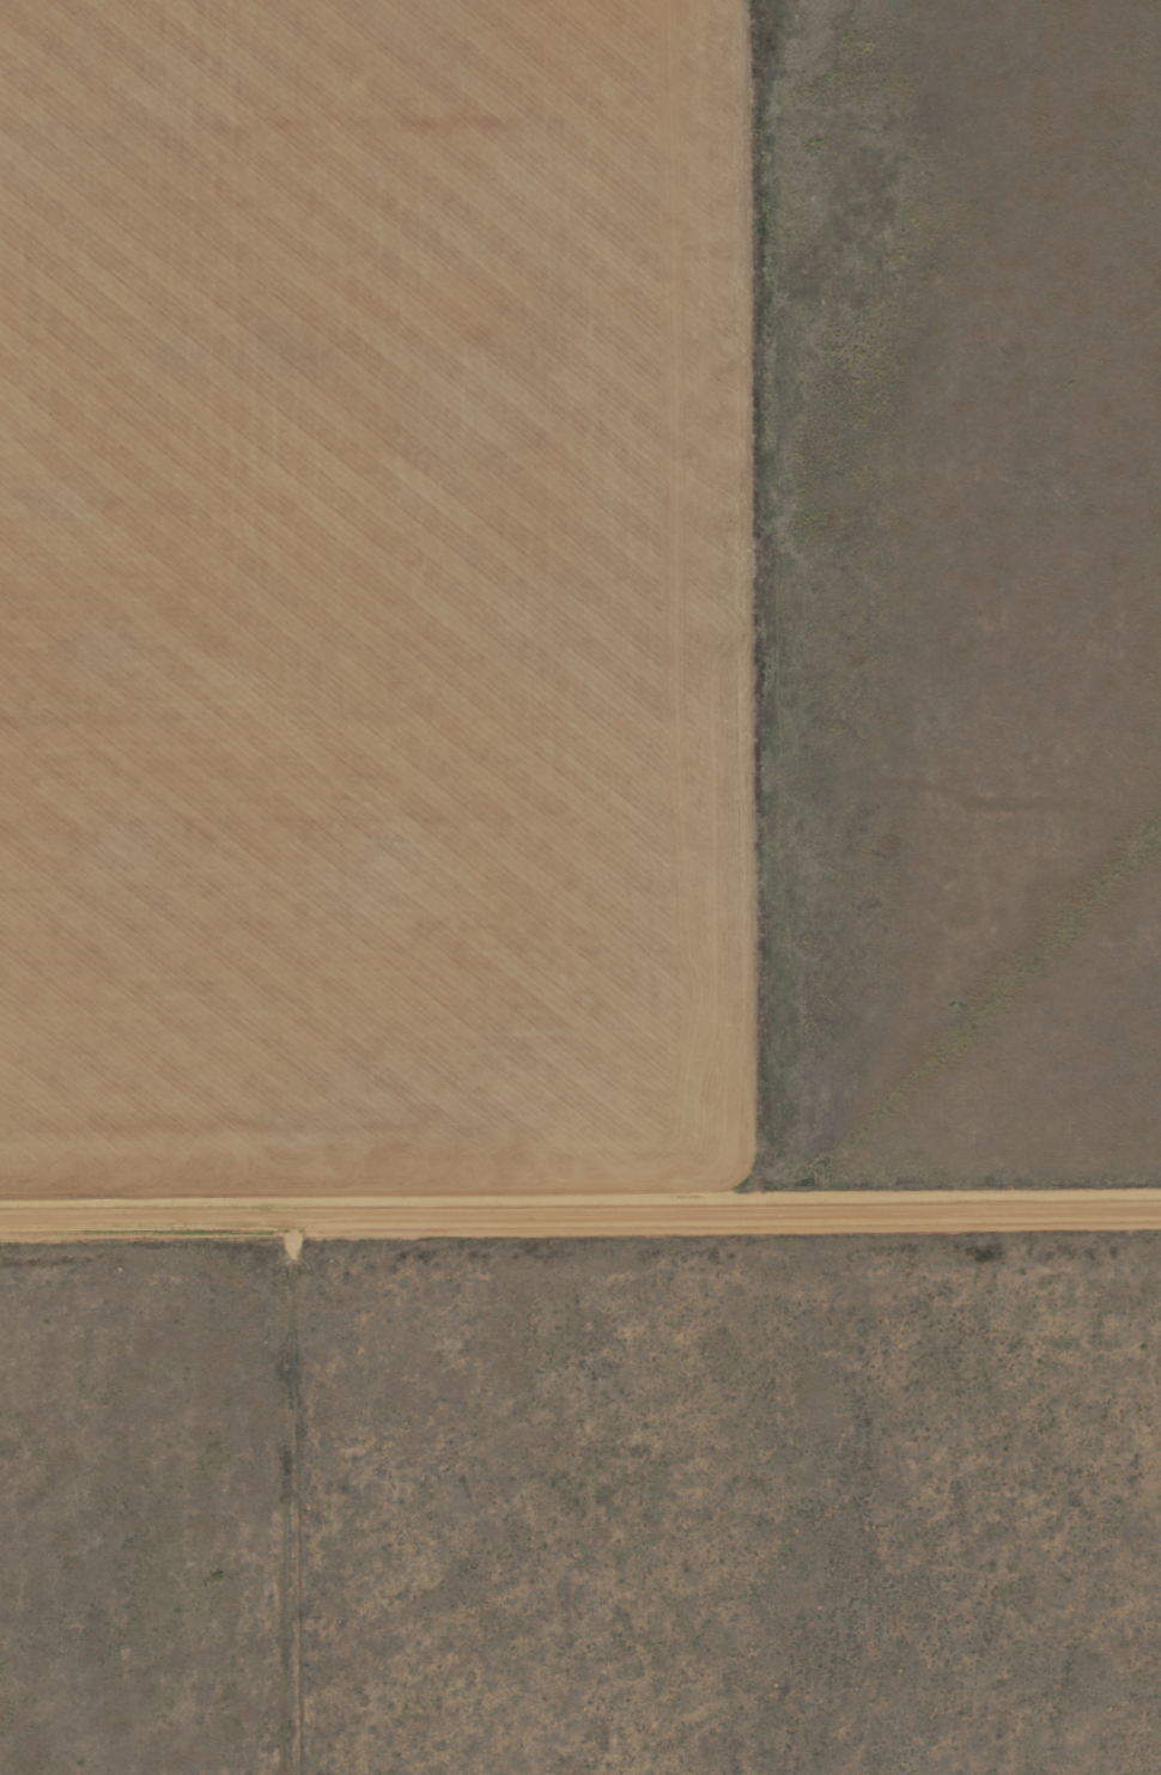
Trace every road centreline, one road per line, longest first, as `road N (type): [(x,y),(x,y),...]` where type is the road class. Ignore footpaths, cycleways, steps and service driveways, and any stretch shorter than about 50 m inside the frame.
road 1 (residential): [(0,1250),(1160,1252)]

